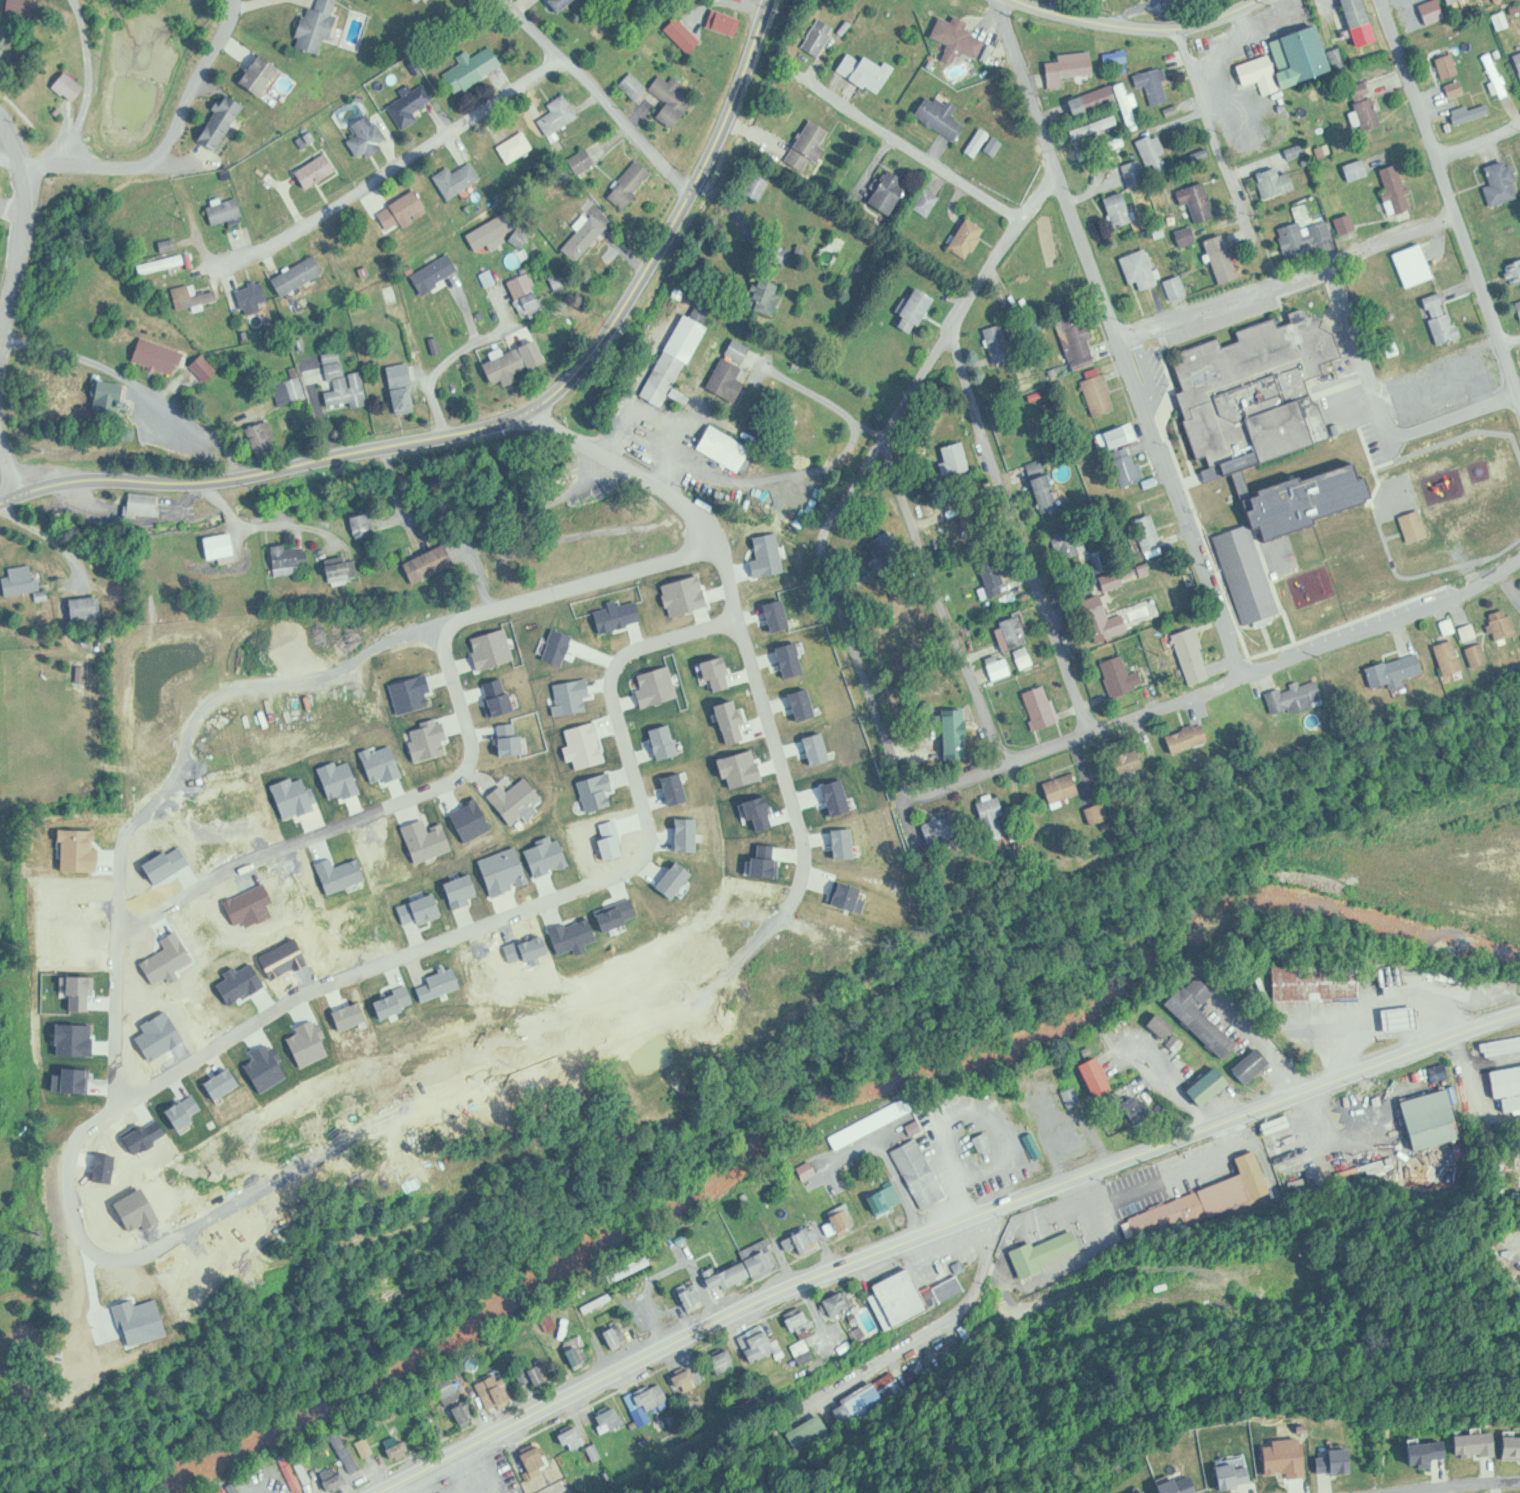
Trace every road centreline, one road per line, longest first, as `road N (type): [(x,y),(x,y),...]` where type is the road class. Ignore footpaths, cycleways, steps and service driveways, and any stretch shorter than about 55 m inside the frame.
road 1 (primary): [(1519,1015),(795,1290),(386,1492)]
road 2 (tertiary): [(0,502),(52,483),(97,478),(240,476),(496,425),(531,410),(561,389),(625,308),(725,122),(768,0)]
road 3 (residential): [(740,624),(633,648),(613,672),(611,694),(650,830),(632,871),(309,990),(120,1101)]
road 4 (residential): [(711,532),(698,549),(460,617),(446,640),(470,726),(470,765),(436,790),(224,869),(129,925)]
road 5 (residential): [(920,799),(906,791),(825,573),(827,528),(1057,173)]
road 6 (residential): [(1090,730),(950,330)]
road 7 (residential): [(562,56),(308,224),(227,261)]
road 8 (residential): [(1117,339),(1457,213)]
road 9 (residential): [(1117,339),(998,0)]
road 10 (residential): [(741,634),(808,852),(800,889),(745,955)]
road 11 (residential): [(648,476),(775,478),(851,457),(861,436),(856,420),(769,368)]
road 12 (residential): [(920,799),(1243,676)]
road 13 (residential): [(1011,762),(881,443)]
road 14 (residential): [(233,0),(230,23),(170,140),(148,162),(26,164)]
road 15 (residential): [(1243,676),(1454,600),(1519,559)]
road 16 (residential): [(692,191),(504,0)]
road 17 (tertiary): [(1016,0),(1081,21),(1180,33),(1257,0)]
road 18 (residential): [(0,345),(29,208),(17,135),(0,115)]
road 19 (residential): [(1023,219),(827,94)]
road 20 (residential): [(1457,213),(1381,0)]
road 21 (residential): [(1193,540),(1117,339)]
road 22 (residential): [(531,410),(699,514)]
road 23 (residential): [(1247,214),(1180,33)]
road 24 (residential): [(1519,389),(1457,213)]
road 25 (residential): [(1243,676),(1193,540)]
road 26 (residential): [(1382,1492),(1519,1477)]
road 27 (residential): [(699,514),(734,573),(741,634)]

